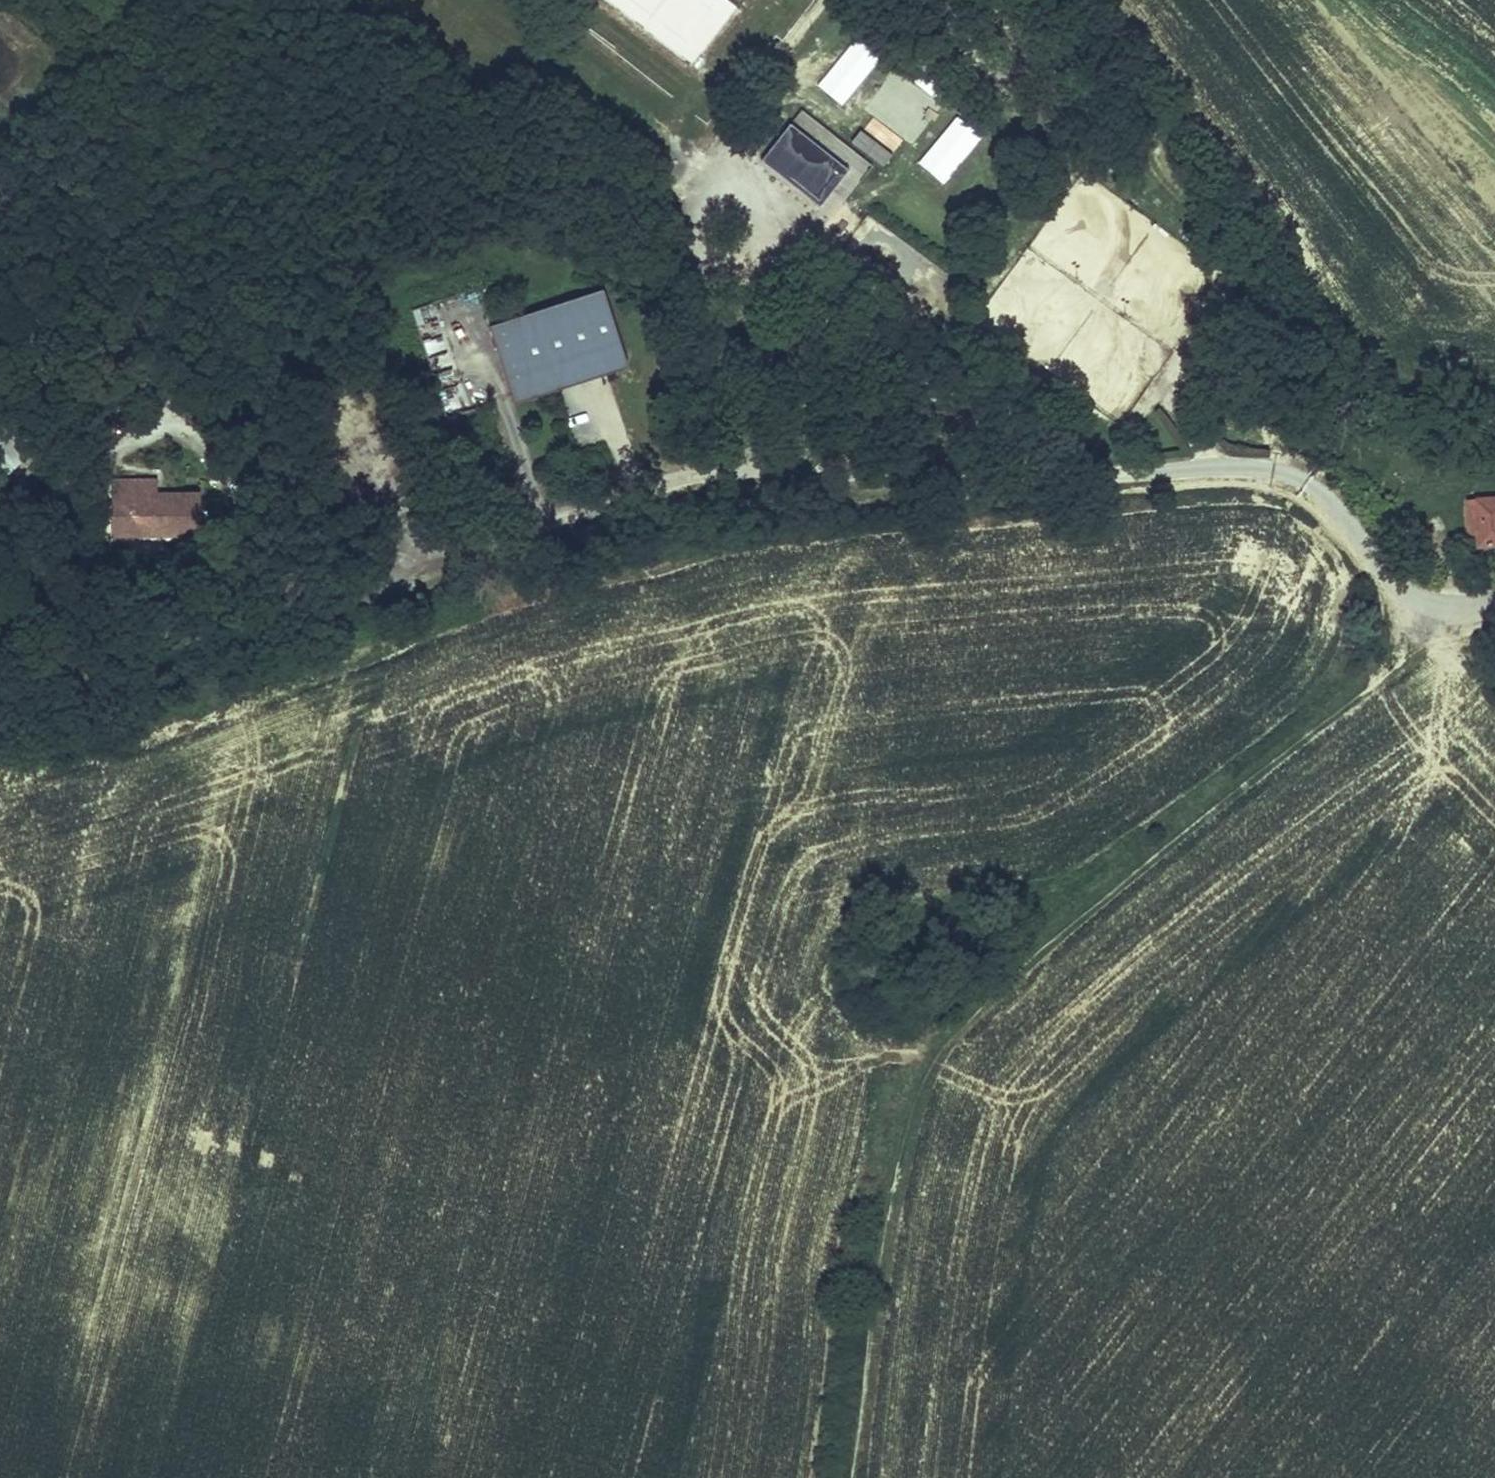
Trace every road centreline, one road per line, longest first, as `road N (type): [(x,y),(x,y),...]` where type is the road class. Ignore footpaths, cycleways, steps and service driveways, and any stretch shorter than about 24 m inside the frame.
road 1 (unclassified): [(1306,483),(1331,501),(1387,575),(1438,607),(1494,603)]
road 2 (track): [(374,583),(515,534)]

